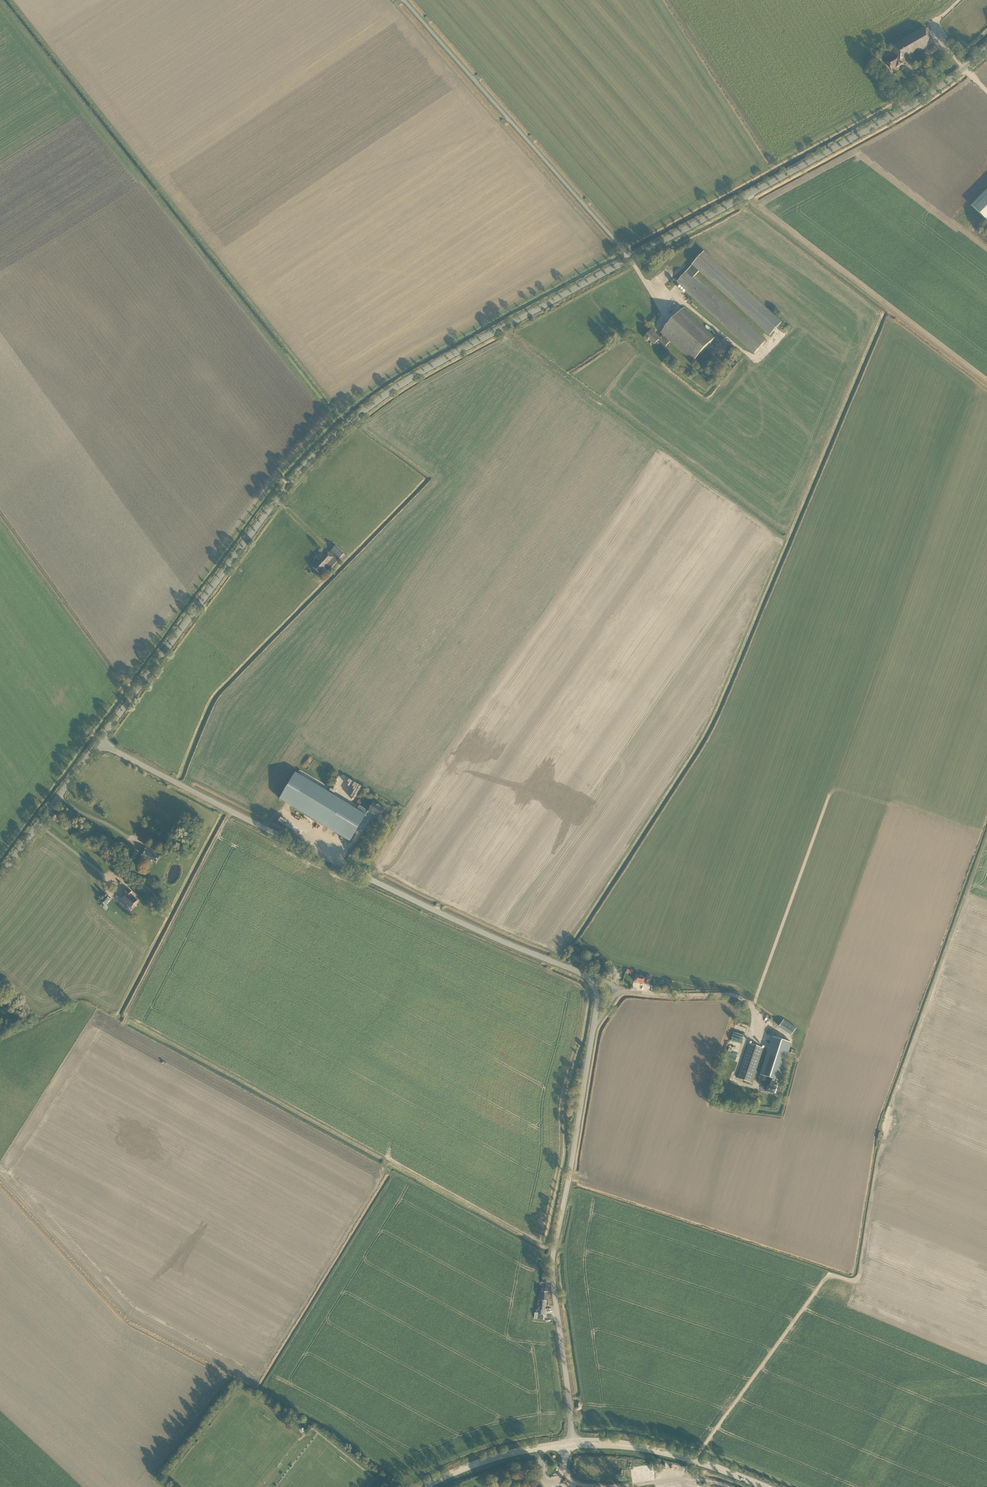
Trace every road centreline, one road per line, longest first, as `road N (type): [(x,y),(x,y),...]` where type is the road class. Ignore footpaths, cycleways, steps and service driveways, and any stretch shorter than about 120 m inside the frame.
road 1 (tertiary): [(99,743),(332,438),(408,379),(631,259)]
road 2 (tertiary): [(584,975),(370,880),(99,743)]
road 3 (tertiary): [(569,1444),(552,1264),(594,1026)]
road 4 (tertiary): [(631,259),(896,116),(986,49)]
road 5 (unclassified): [(631,259),(404,0)]
road 6 (unclassified): [(693,1461),(829,1275),(856,1282)]
road 7 (tertiary): [(0,877),(99,743)]
road 8 (tertiary): [(425,1486),(493,1458),(569,1444)]
road 9 (unclassified): [(753,1007),(727,994),(619,991)]
road 10 (tertiary): [(693,1461),(623,1445),(569,1444)]

